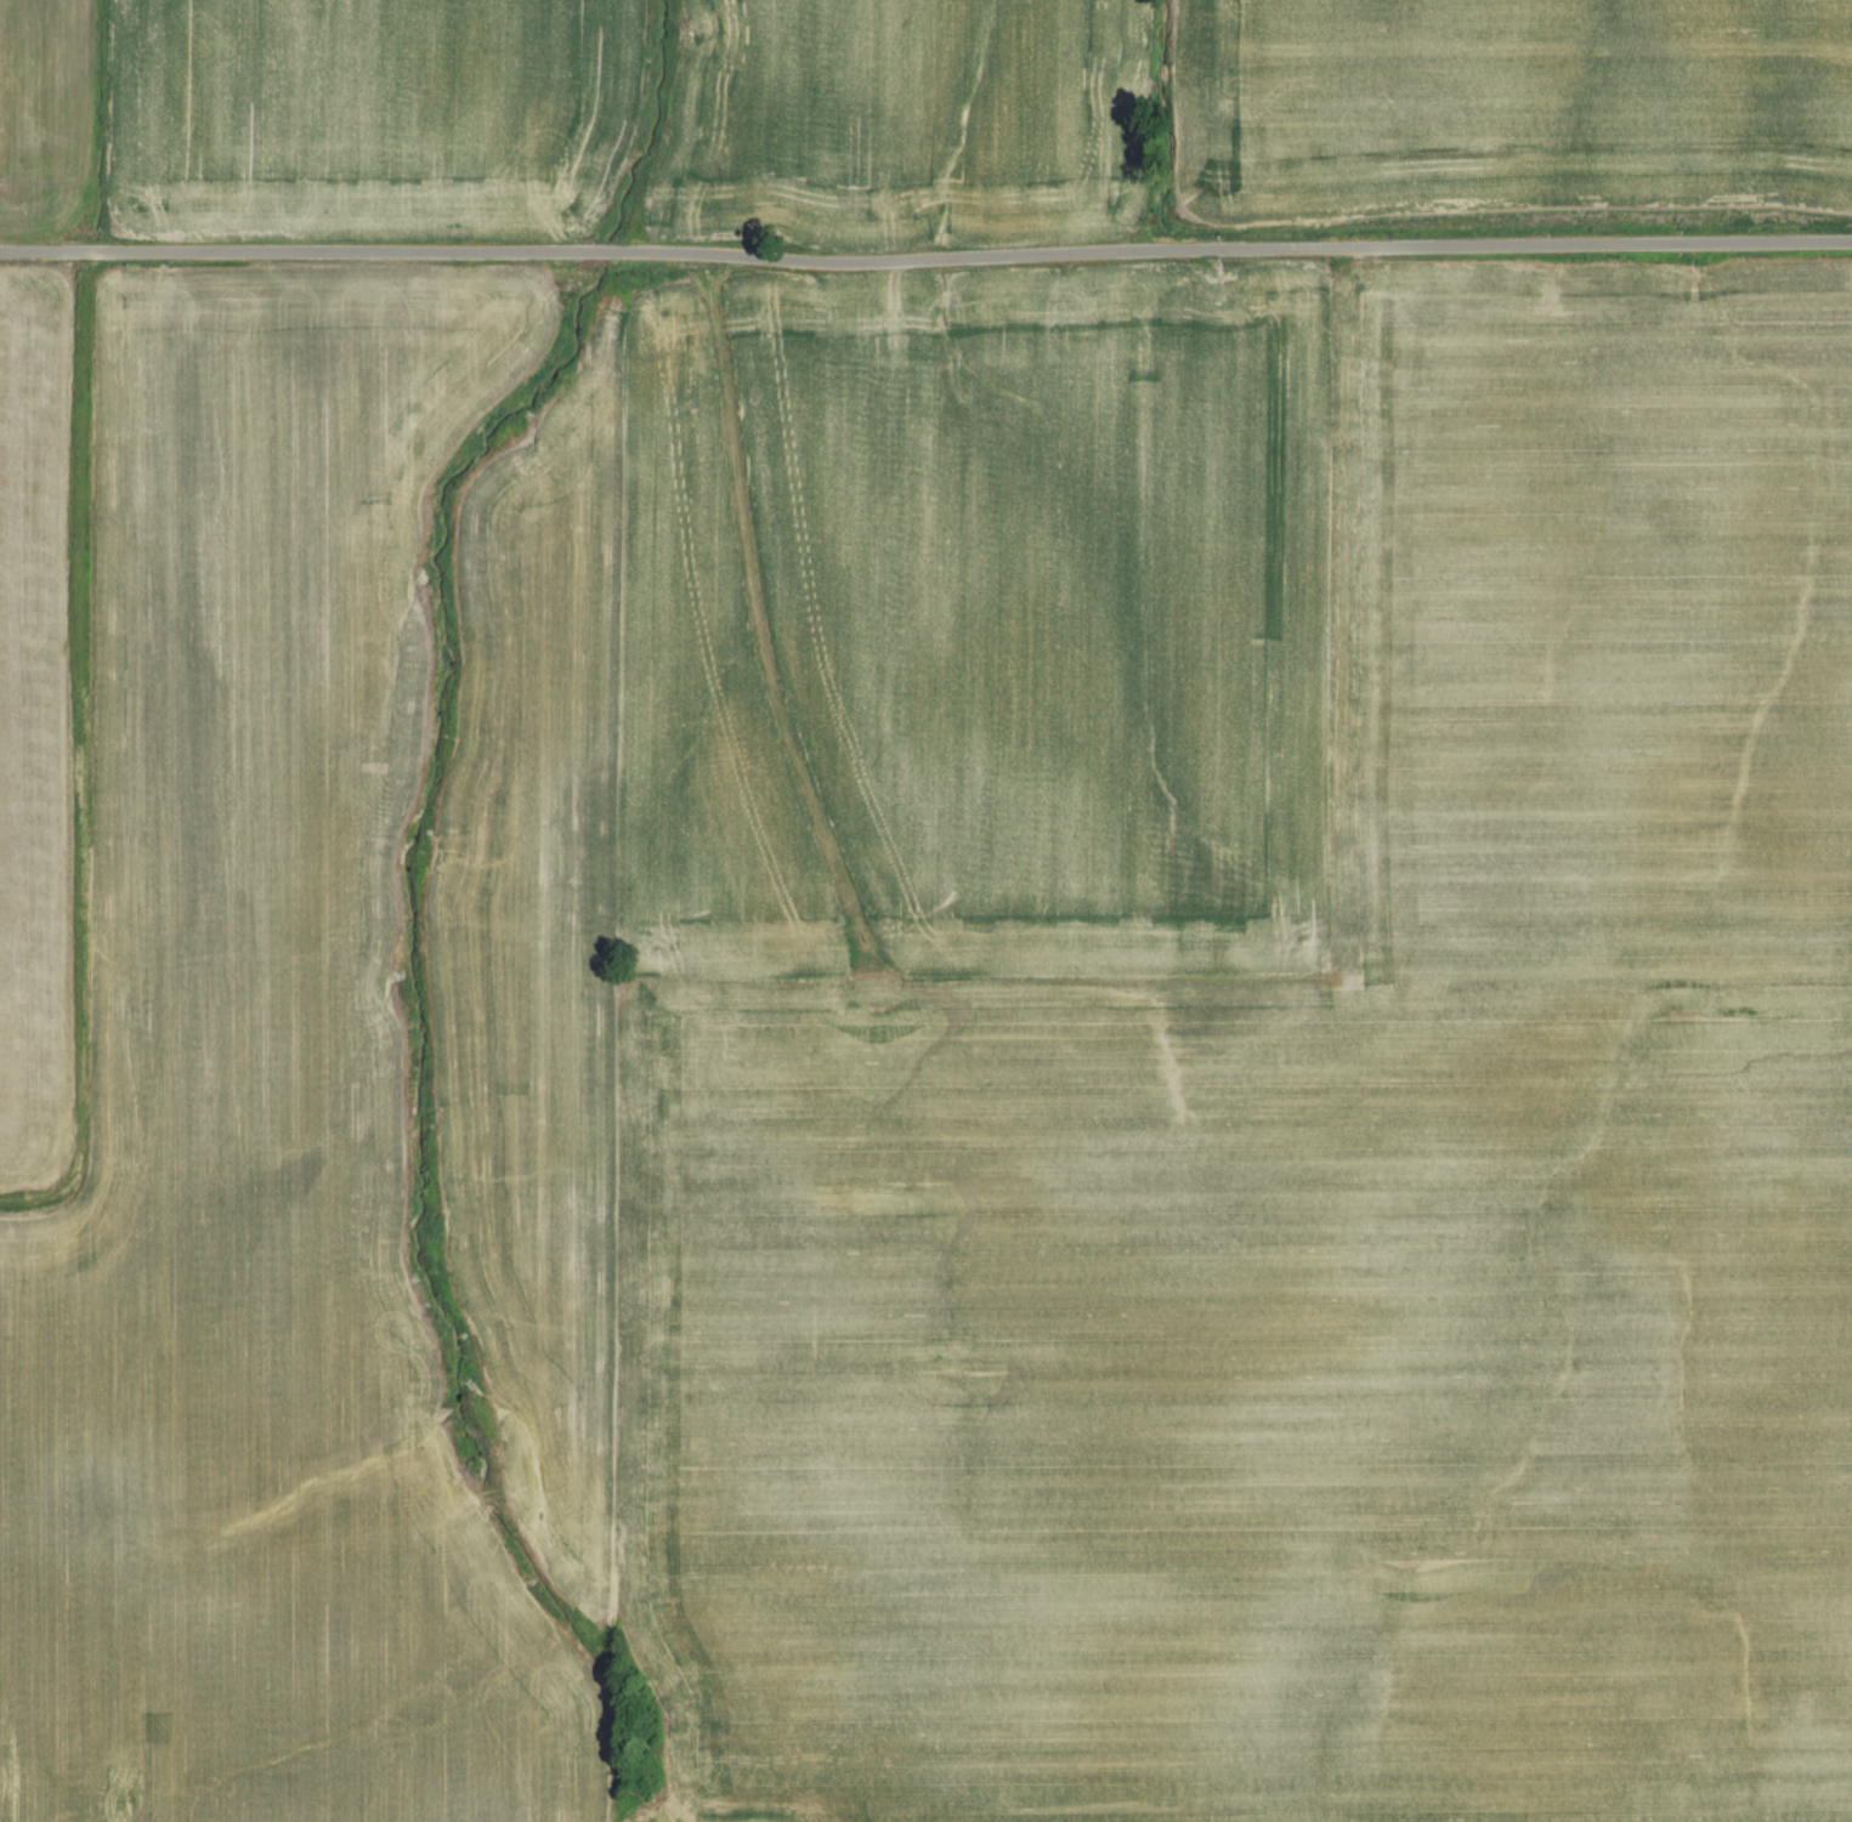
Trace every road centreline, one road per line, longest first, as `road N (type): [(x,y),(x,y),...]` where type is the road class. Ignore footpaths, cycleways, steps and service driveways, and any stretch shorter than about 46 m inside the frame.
road 1 (residential): [(1851,241),(791,261),(726,252),(0,252)]
road 2 (track): [(0,1198),(62,1190),(77,1152),(80,251)]

